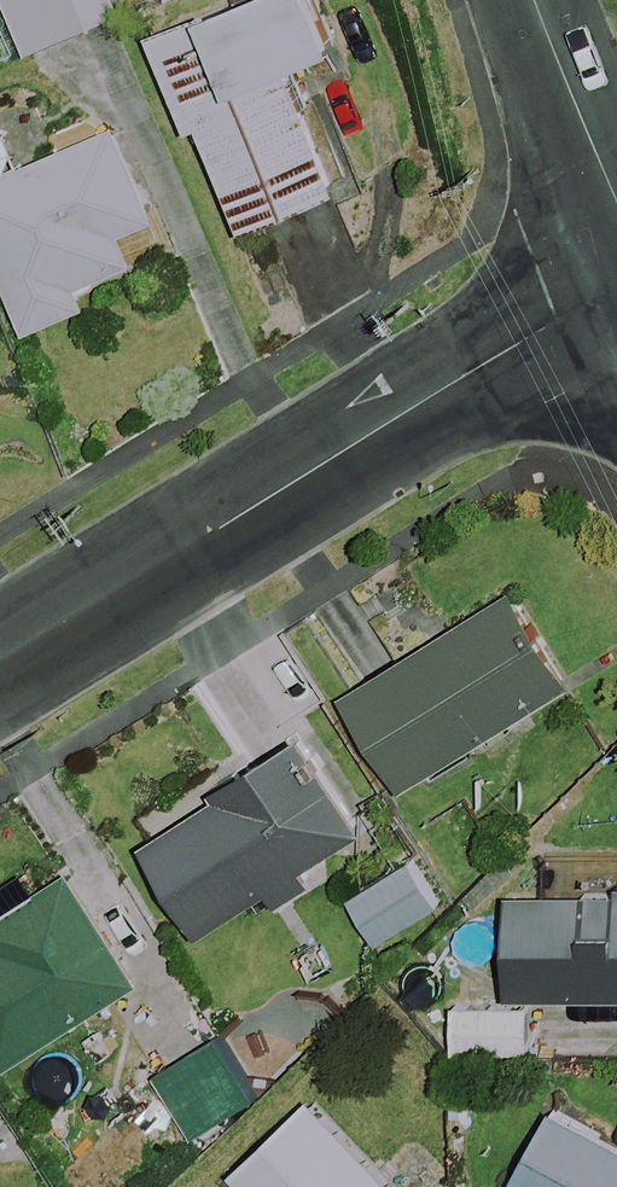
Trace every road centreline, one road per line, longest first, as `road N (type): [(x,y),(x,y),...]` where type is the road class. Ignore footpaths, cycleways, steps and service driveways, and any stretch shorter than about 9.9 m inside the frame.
road 1 (residential): [(0,670),(424,403),(560,322),(616,302)]
road 2 (tertiary): [(616,198),(543,0)]

